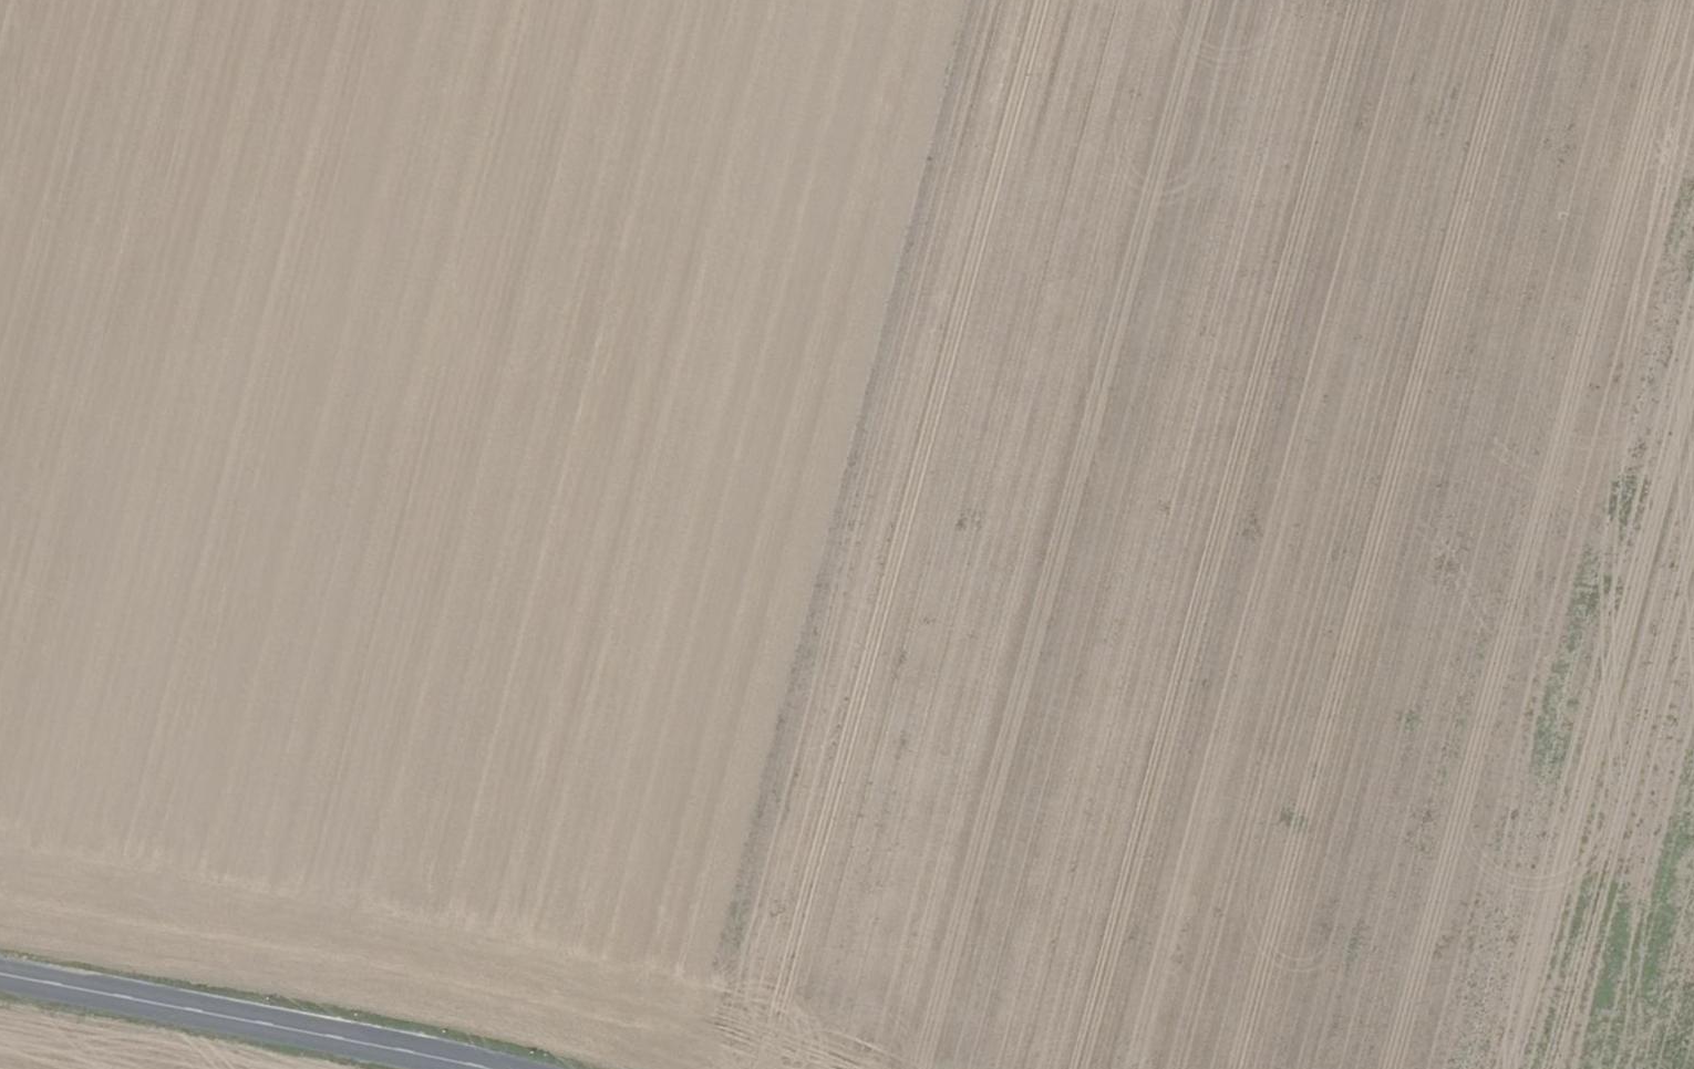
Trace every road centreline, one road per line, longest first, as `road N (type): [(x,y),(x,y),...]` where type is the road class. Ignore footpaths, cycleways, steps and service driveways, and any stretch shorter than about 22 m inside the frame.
road 1 (primary): [(0,972),(499,1068)]

